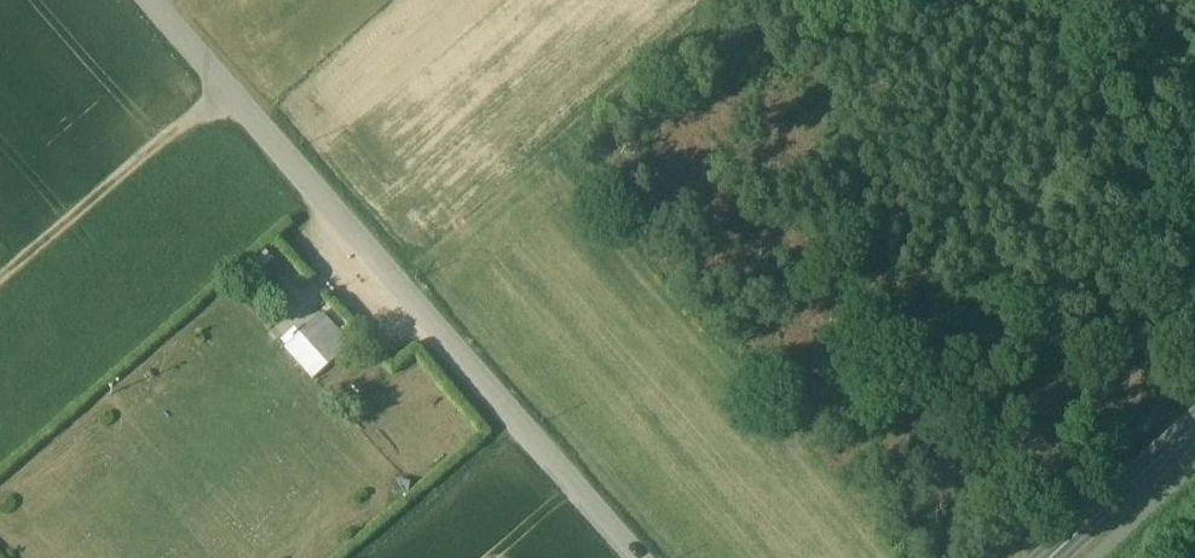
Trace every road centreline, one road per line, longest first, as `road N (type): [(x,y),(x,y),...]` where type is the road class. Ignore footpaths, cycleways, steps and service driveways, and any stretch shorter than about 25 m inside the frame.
road 1 (residential): [(641,557),(152,0)]
road 2 (track): [(240,101),(0,306)]
road 3 (tertiary): [(1050,557),(1194,426)]

